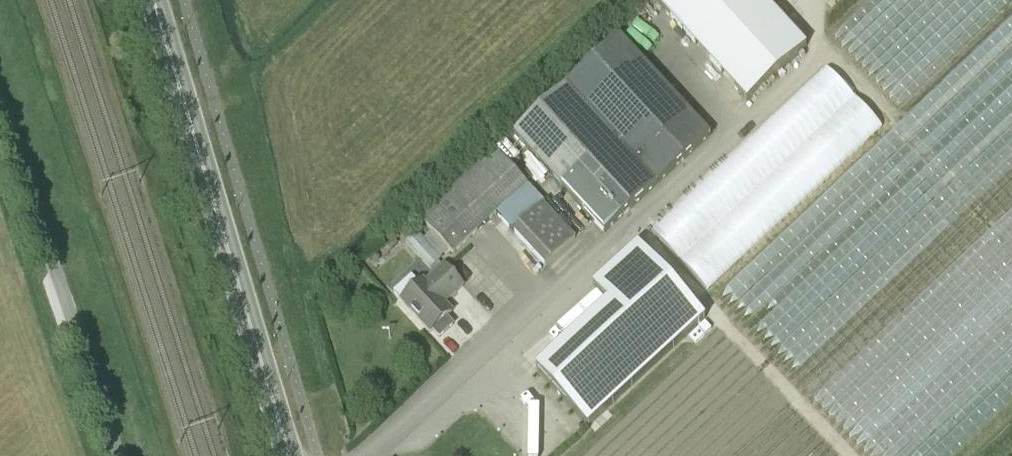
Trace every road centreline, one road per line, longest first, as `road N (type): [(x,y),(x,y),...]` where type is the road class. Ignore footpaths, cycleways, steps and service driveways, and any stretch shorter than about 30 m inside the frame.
road 1 (tertiary): [(291,455),(154,0)]
road 2 (unclassified): [(119,455),(0,109)]

